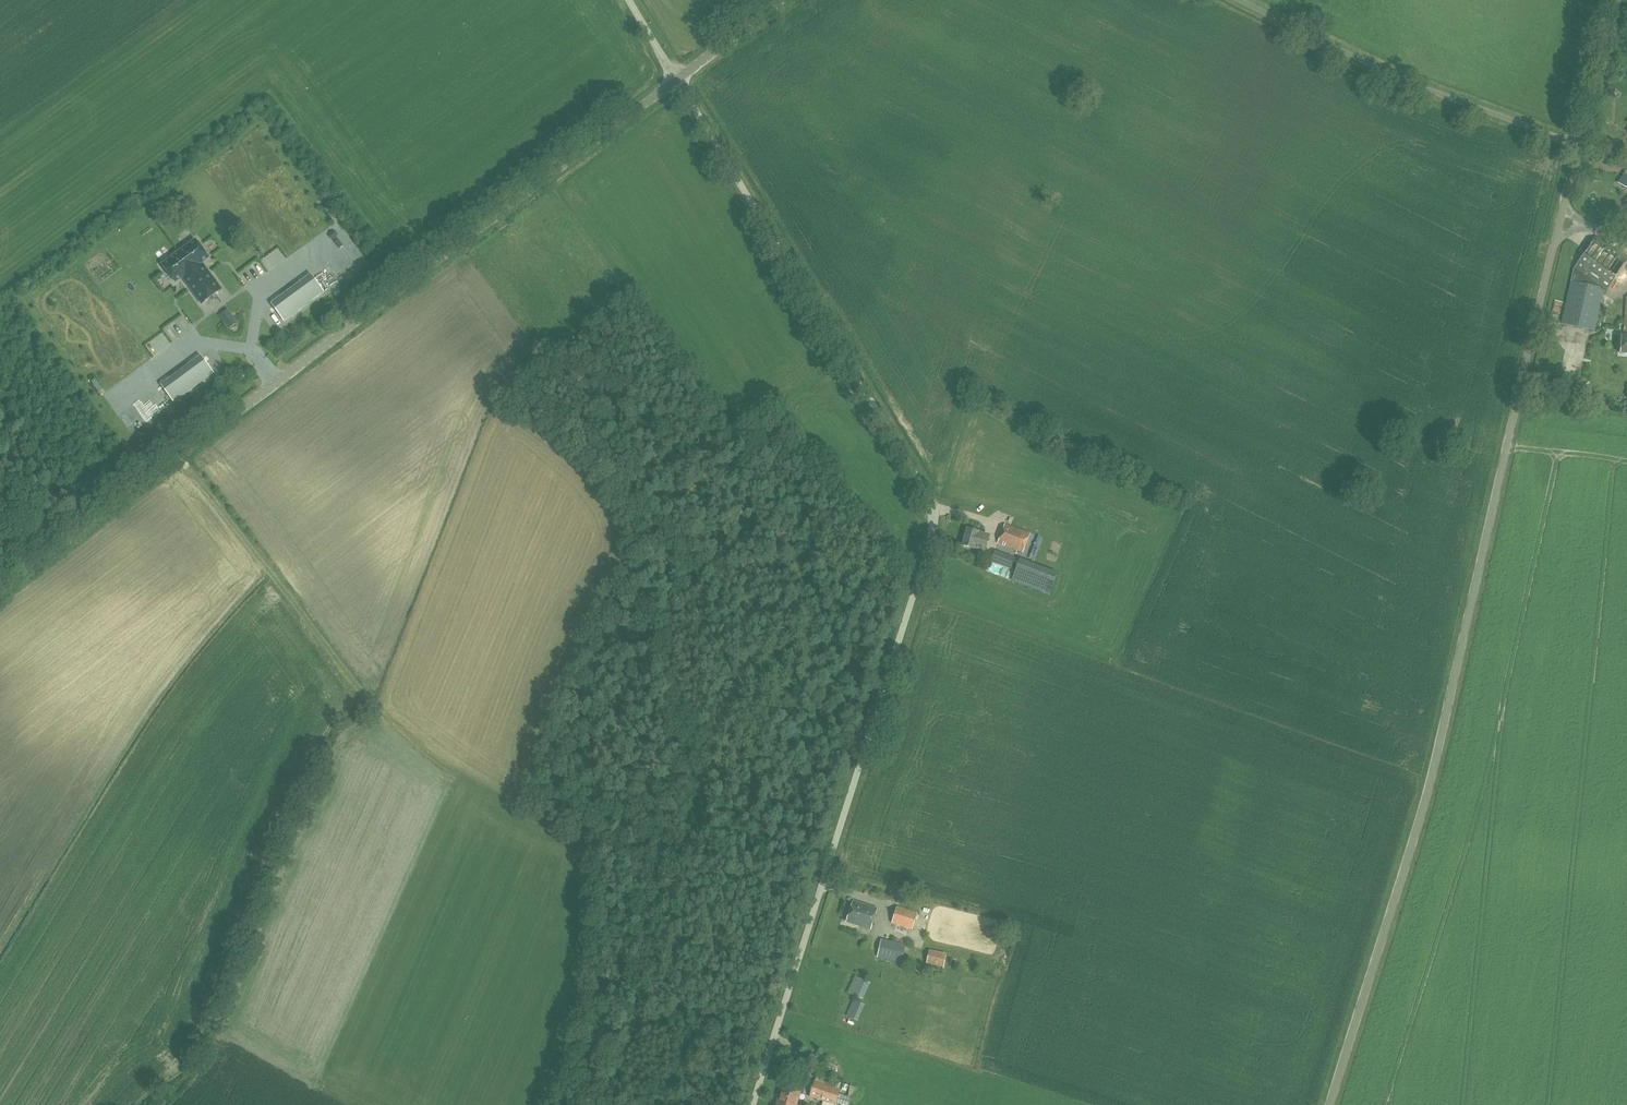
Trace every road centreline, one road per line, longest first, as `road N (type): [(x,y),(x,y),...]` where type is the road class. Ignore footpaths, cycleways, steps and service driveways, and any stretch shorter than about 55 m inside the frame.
road 1 (unclassified): [(755,1104),(931,523),(926,501),(679,81)]
road 2 (unclassified): [(1330,1104),(1442,742),(1579,145)]
road 3 (tertiary): [(0,596),(679,81)]
road 4 (track): [(184,460),(352,681),(423,752),(582,840),(662,845)]
road 5 (unclassified): [(1579,145),(1404,81),(1239,0)]
road 6 (unclassified): [(1579,145),(1612,11)]
road 7 (tertiary): [(679,81),(785,0)]

